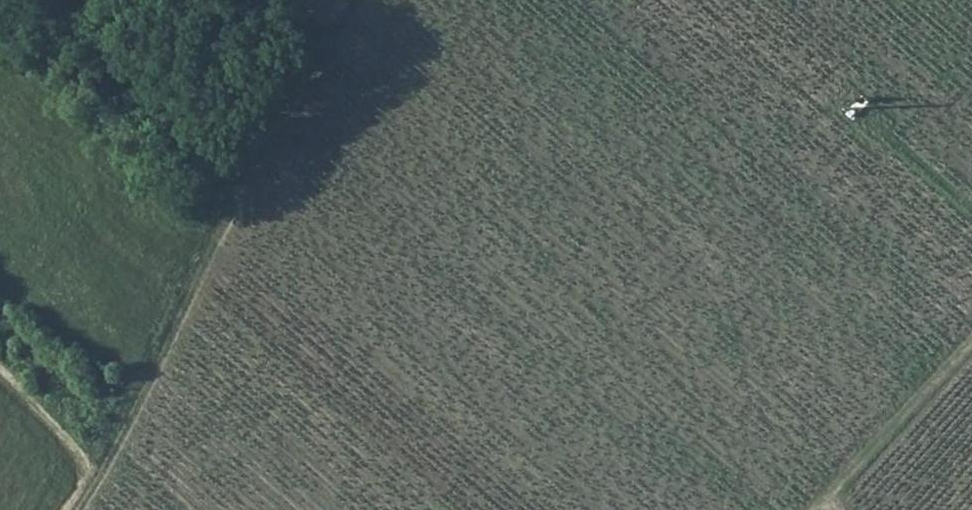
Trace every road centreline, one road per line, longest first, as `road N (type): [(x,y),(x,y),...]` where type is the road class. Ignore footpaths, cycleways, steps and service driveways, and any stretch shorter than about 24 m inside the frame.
road 1 (track): [(810,509),(971,332)]

